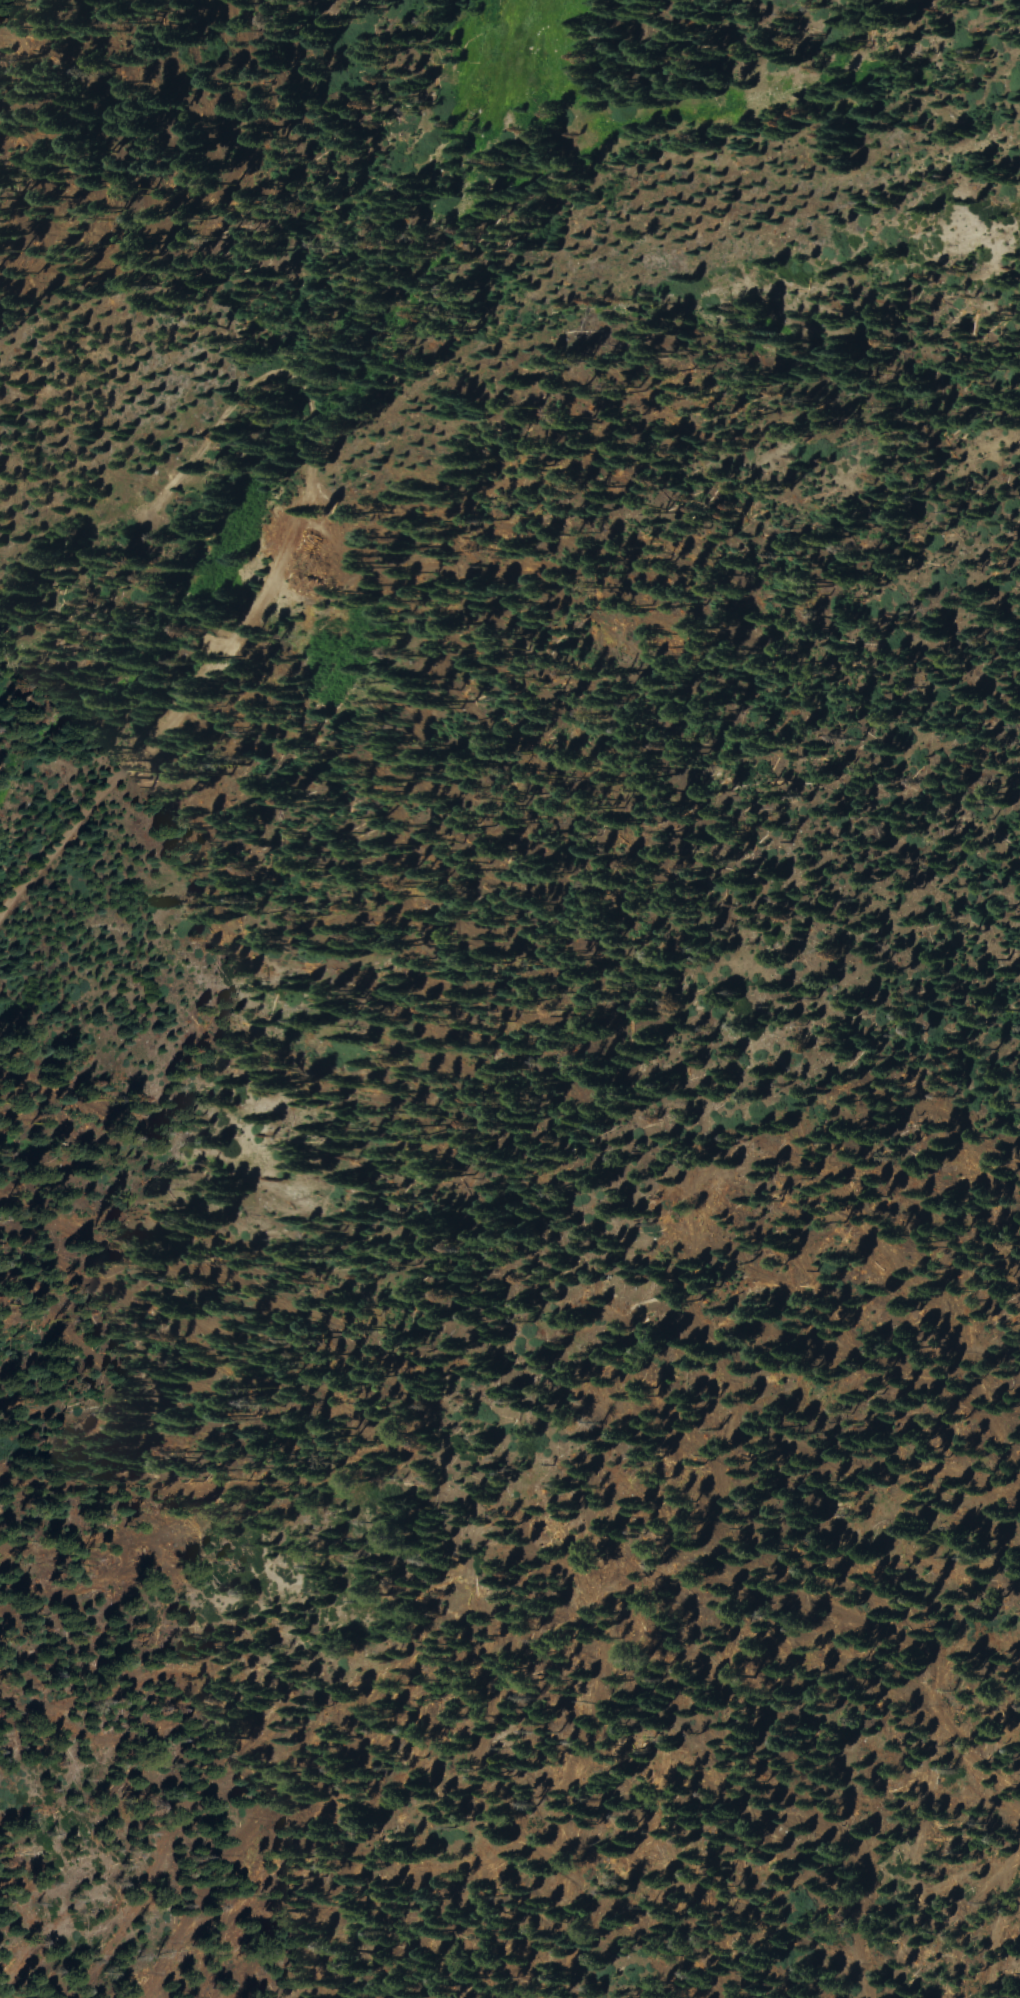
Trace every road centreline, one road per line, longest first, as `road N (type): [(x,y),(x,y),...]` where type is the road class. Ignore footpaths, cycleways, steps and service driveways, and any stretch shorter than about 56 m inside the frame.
road 1 (track): [(0,917),(245,625),(300,538),(311,422),(305,391),(287,372),(264,370),(247,387),(144,526)]

